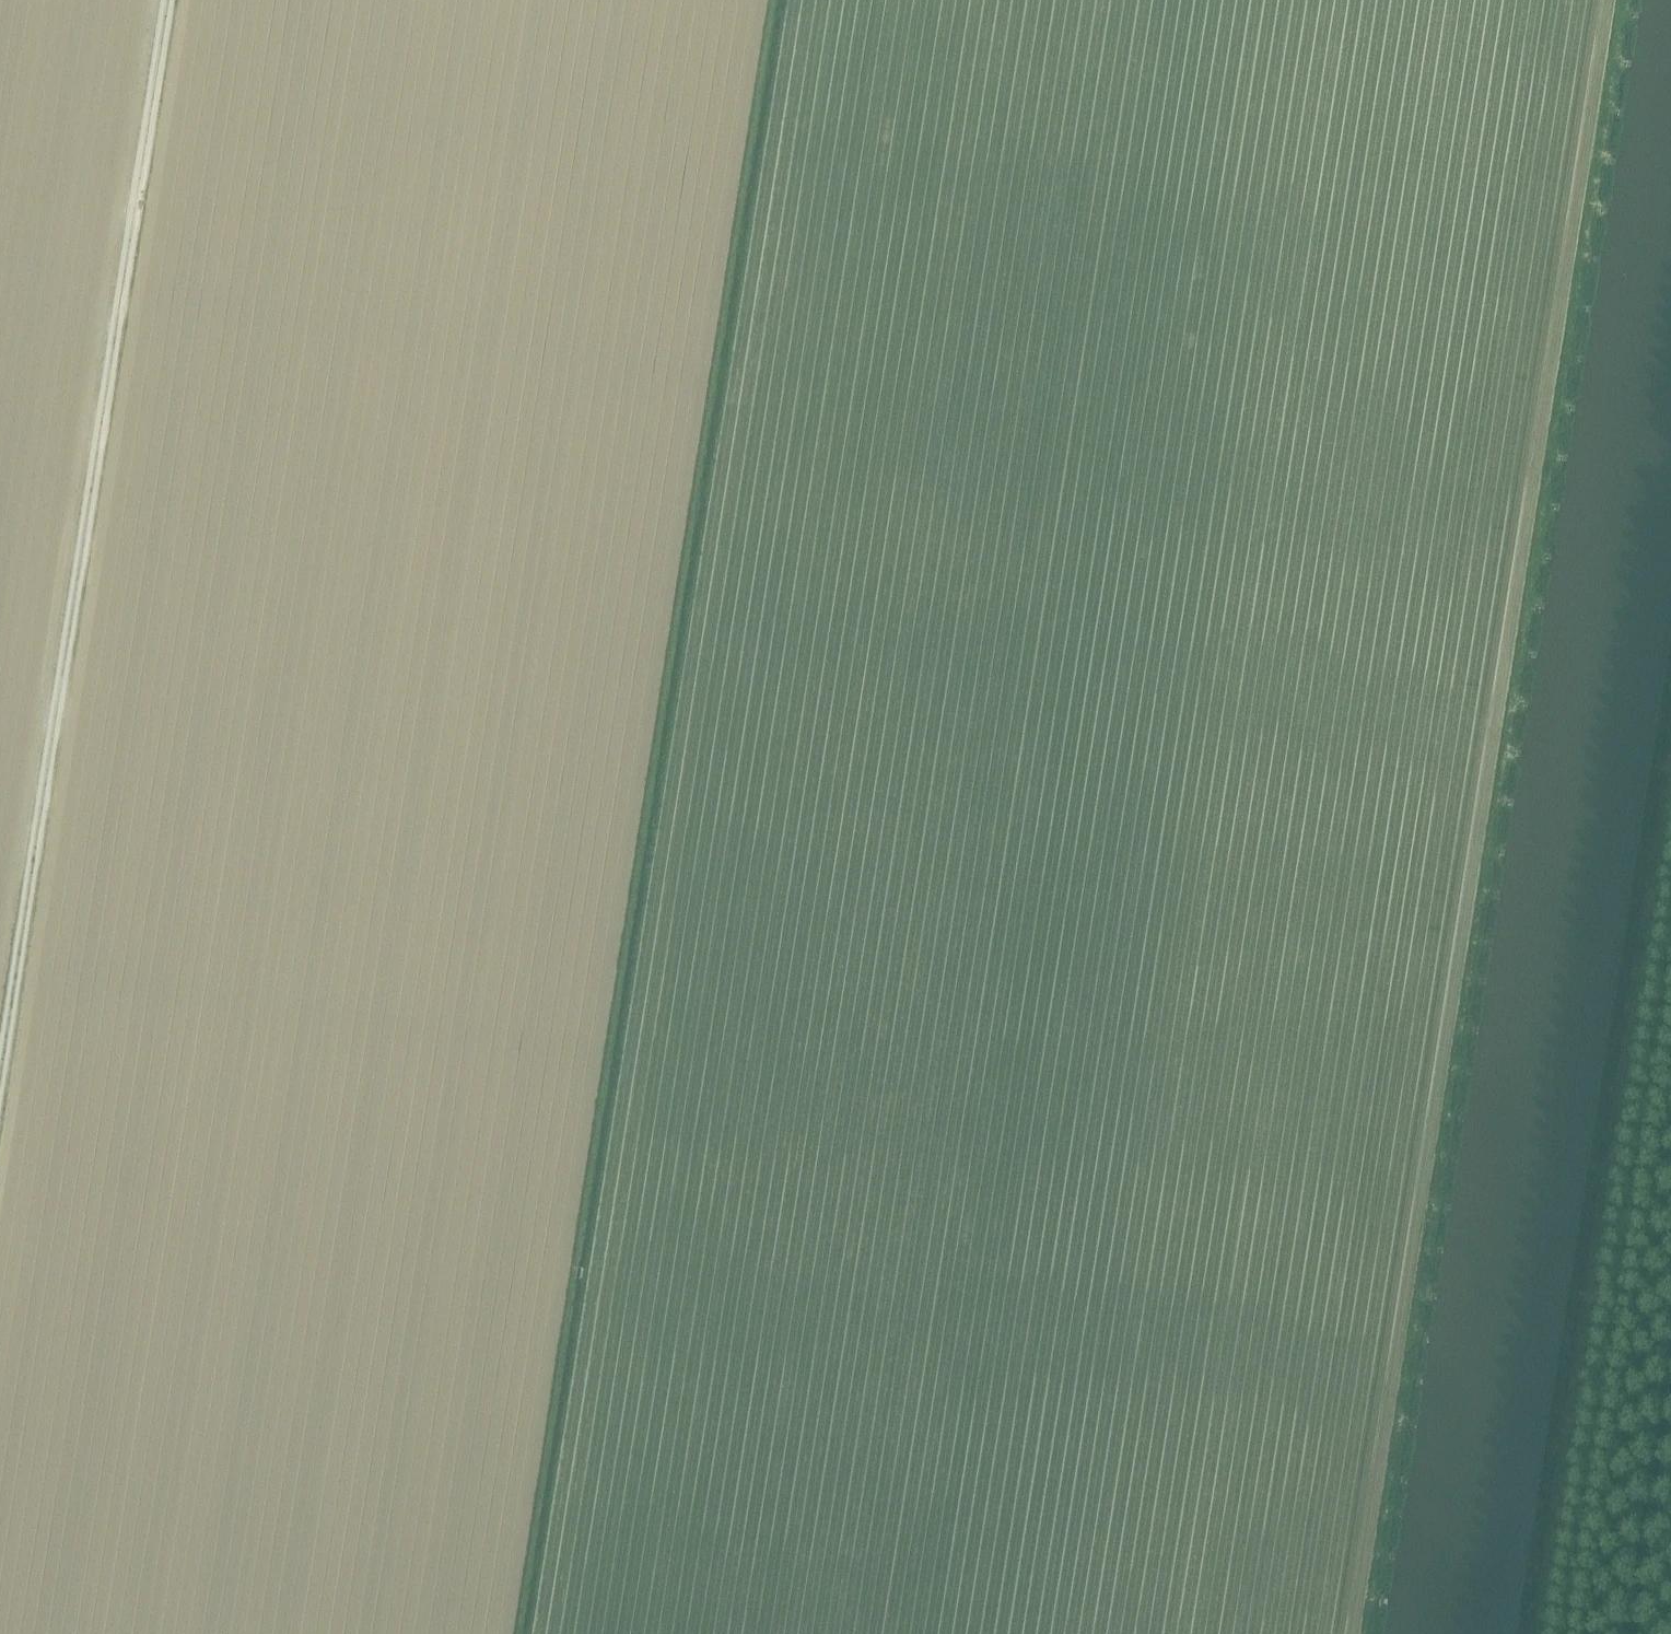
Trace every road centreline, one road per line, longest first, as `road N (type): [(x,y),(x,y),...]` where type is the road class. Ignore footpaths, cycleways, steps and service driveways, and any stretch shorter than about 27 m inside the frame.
road 1 (track): [(0,1074),(165,0)]
road 2 (track): [(1625,1633),(1670,1345)]

